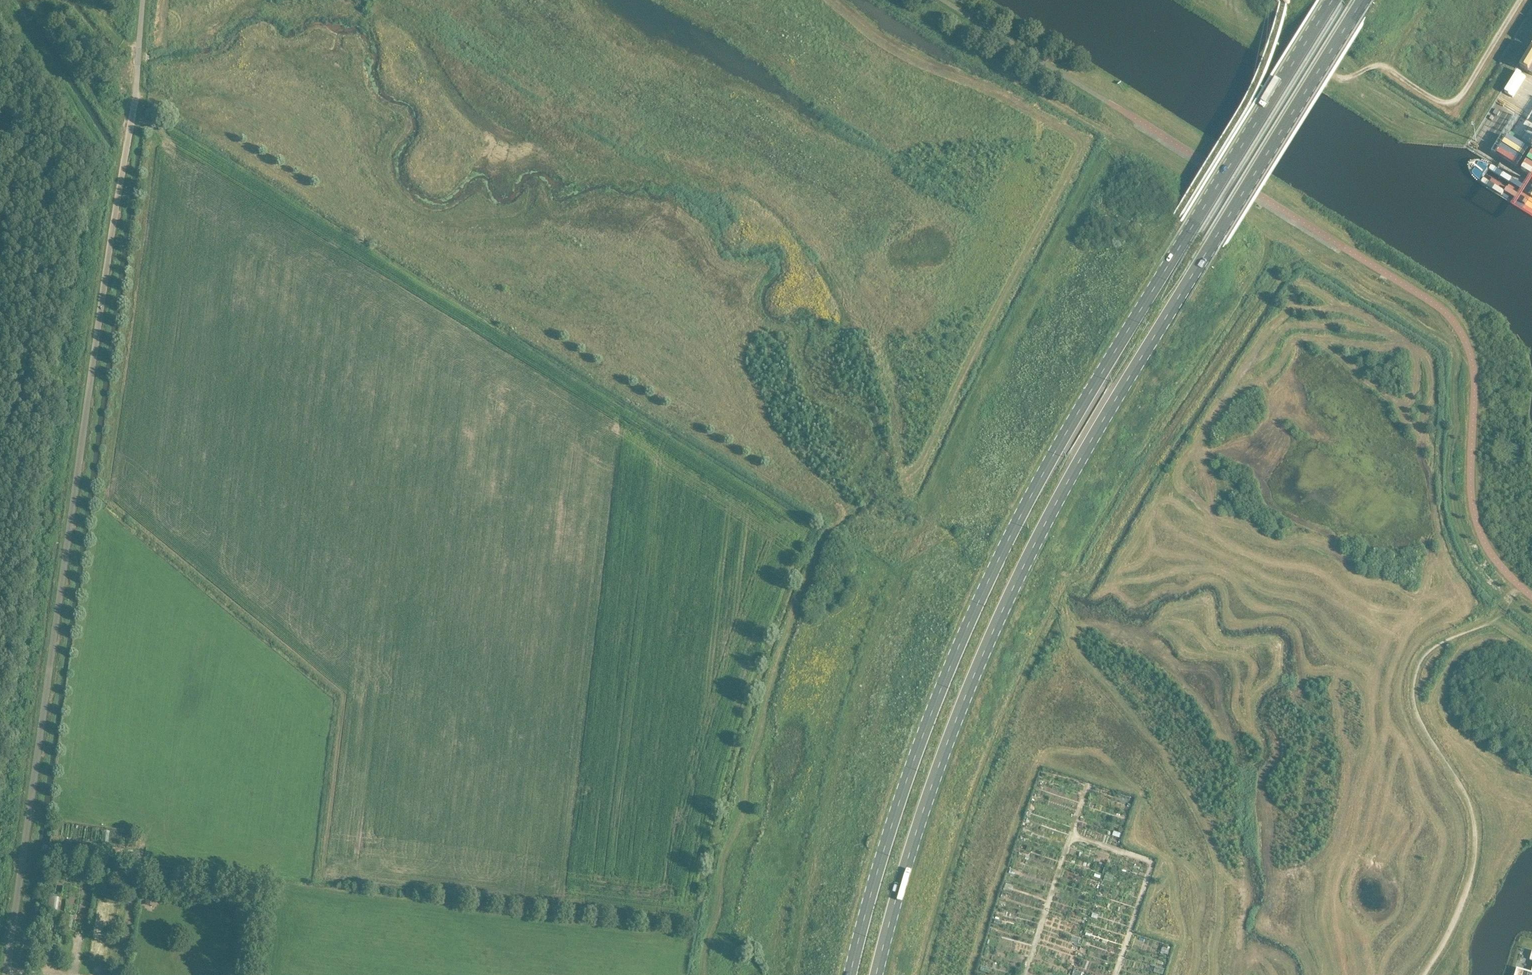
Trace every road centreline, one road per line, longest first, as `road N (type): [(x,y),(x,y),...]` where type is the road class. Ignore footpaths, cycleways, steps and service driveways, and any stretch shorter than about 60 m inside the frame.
road 1 (primary): [(876,974),(935,777),(1031,551),(1365,0)]
road 2 (primary): [(1334,0),(1082,406),(1006,544),(934,703),(850,974)]
road 3 (unclassified): [(6,974),(140,46)]
road 4 (track): [(1233,0),(1336,77),(1375,65),(1450,104),(1520,0)]
road 5 (track): [(1025,974),(1072,835),(1151,863),(1116,974)]

